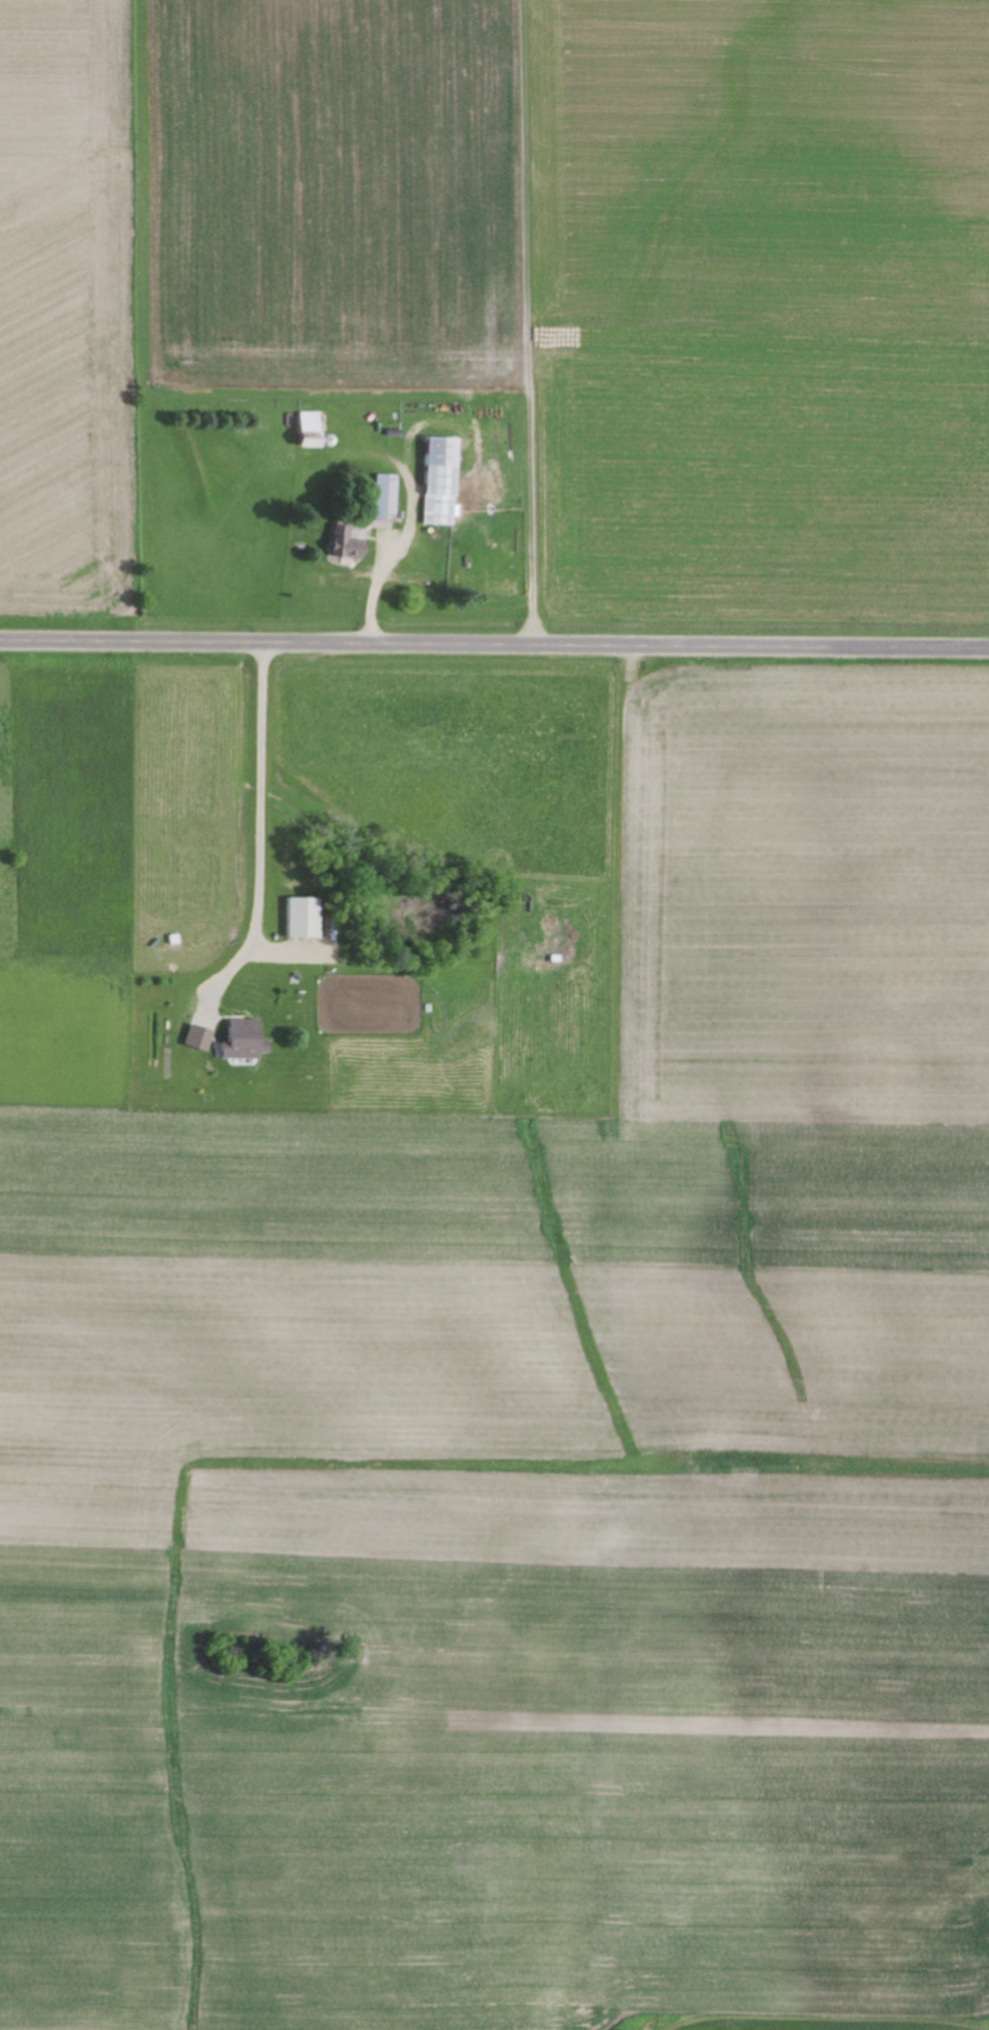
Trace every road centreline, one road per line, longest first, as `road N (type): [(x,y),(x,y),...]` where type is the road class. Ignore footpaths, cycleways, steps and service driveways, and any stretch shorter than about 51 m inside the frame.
road 1 (secondary): [(0,646),(988,653)]

